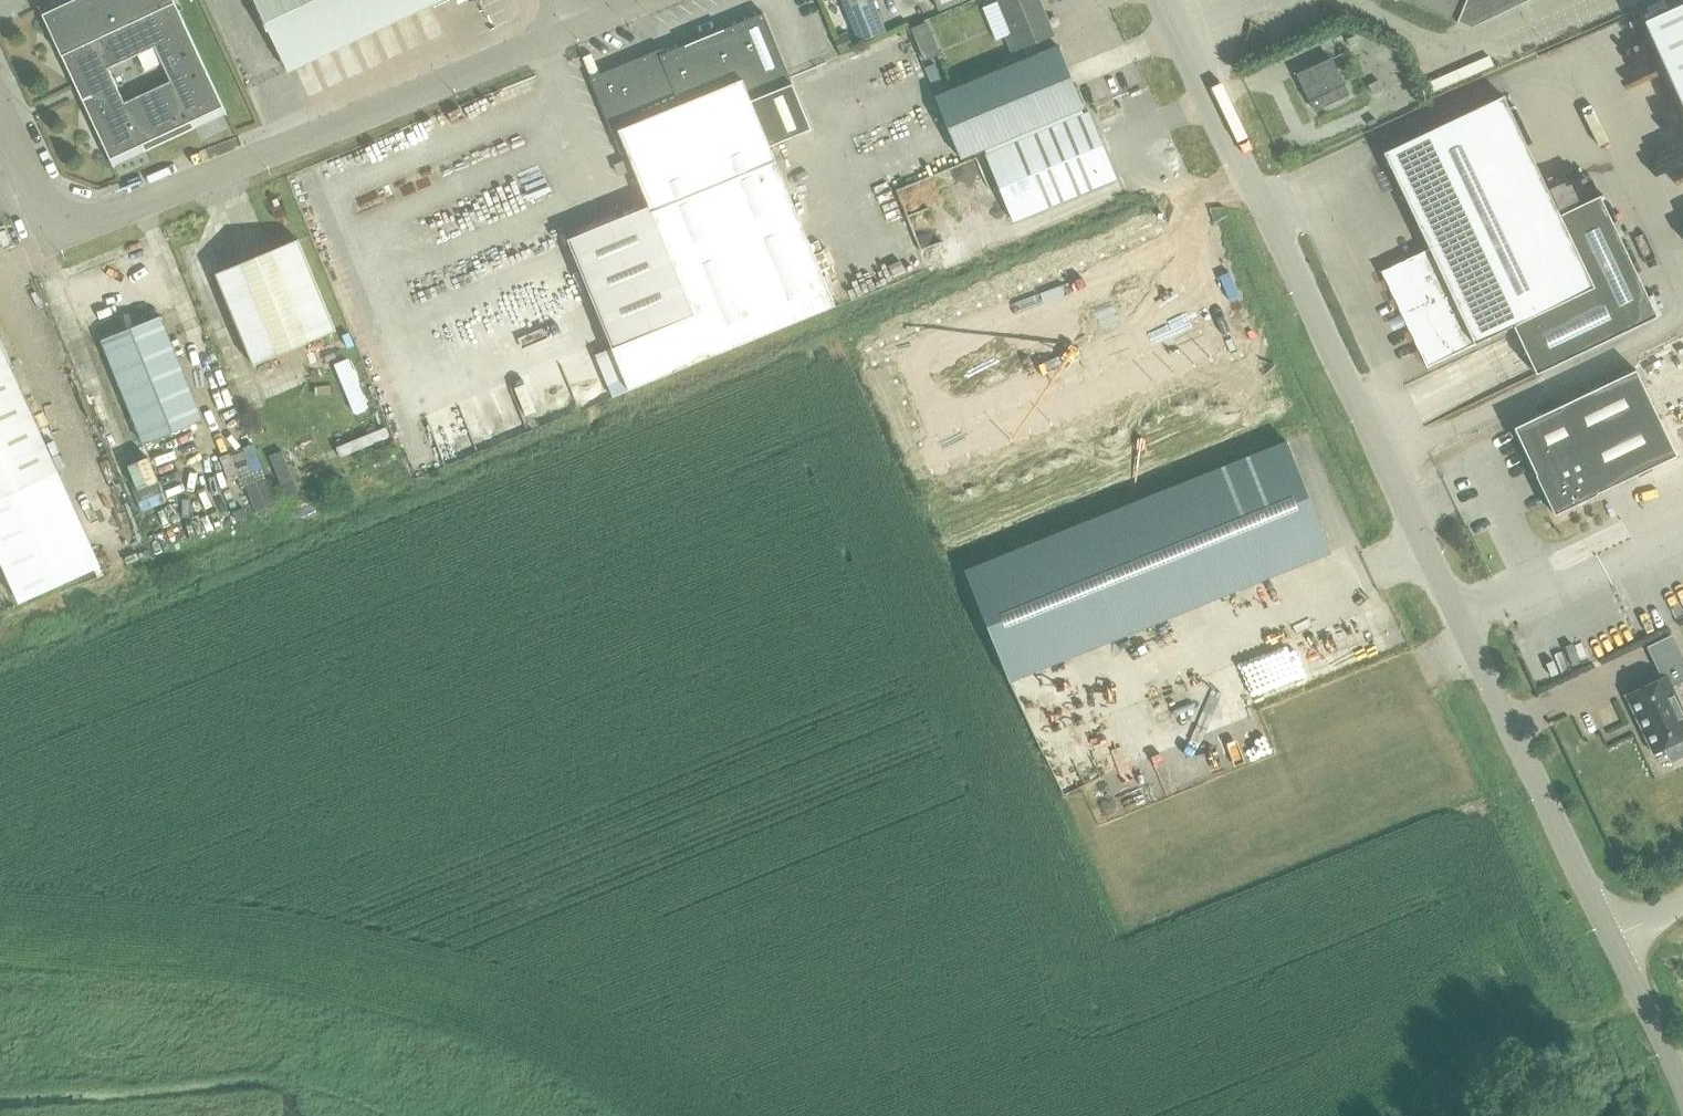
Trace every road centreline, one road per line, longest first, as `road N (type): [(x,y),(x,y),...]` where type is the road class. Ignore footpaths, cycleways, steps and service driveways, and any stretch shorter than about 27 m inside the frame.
road 1 (unclassified): [(1611,939),(1168,0)]
road 2 (unclassified): [(0,114),(45,209),(67,222),(93,222),(577,28)]
road 3 (residential): [(1682,1073),(1611,939)]

